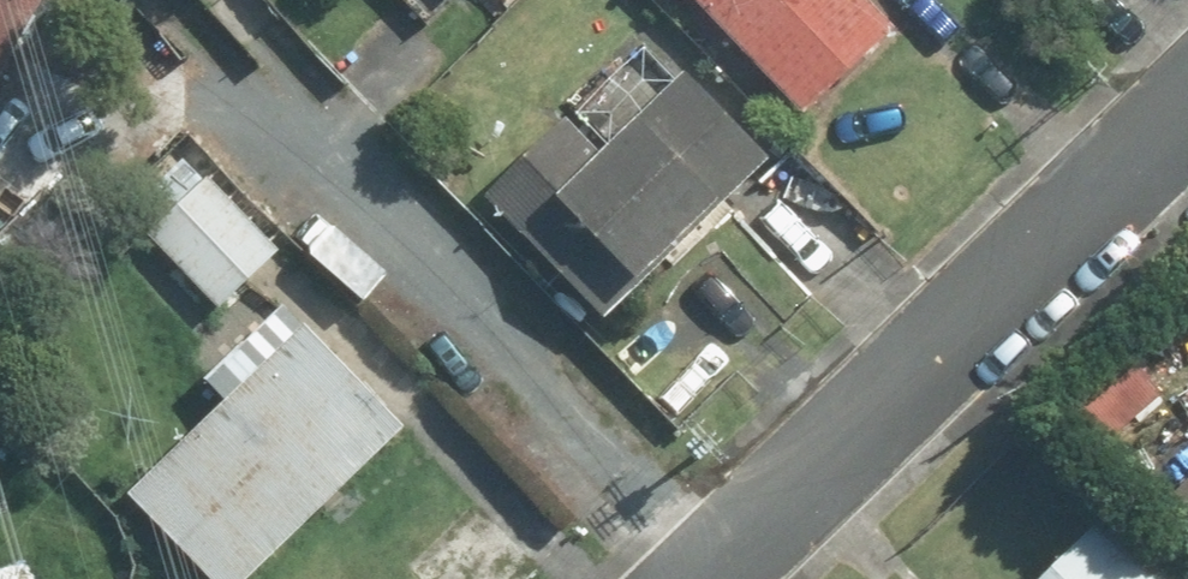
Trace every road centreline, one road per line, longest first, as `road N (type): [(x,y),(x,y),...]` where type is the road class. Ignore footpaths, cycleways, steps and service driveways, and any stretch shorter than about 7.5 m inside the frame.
road 1 (residential): [(1187,121),(711,578)]

